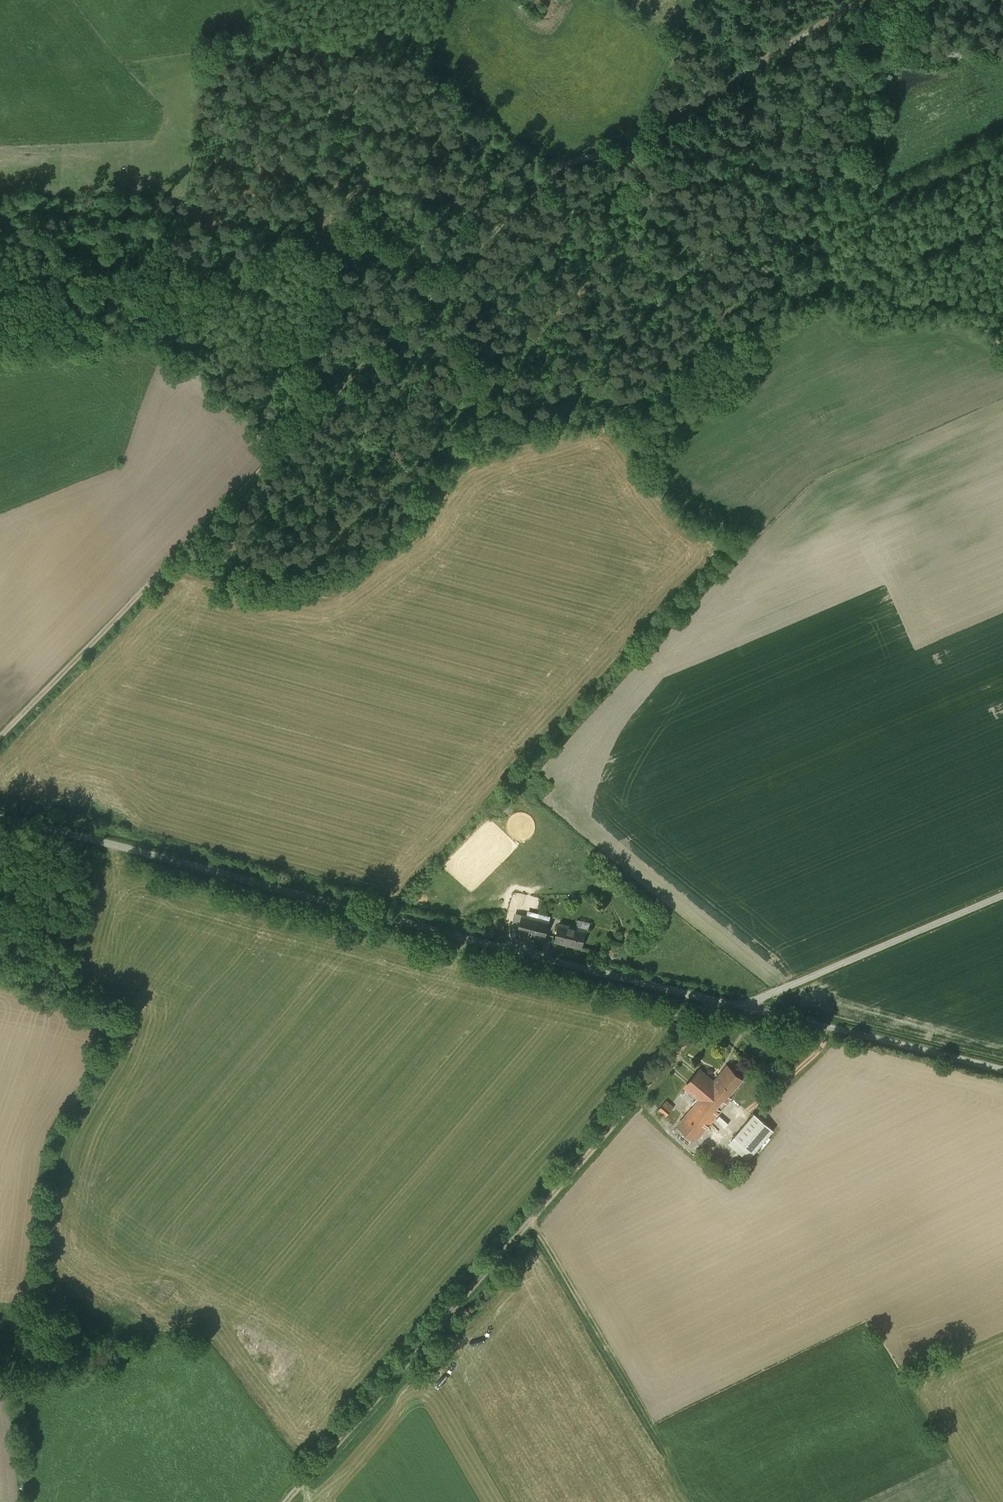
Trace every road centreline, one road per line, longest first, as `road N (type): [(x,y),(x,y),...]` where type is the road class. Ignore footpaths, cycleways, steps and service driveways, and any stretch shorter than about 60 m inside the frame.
road 1 (unclassified): [(1002,897),(741,1009),(0,821)]
road 2 (track): [(0,734),(541,181),(565,163),(646,137),(712,0)]
road 3 (track): [(721,1004),(284,1501)]
road 4 (track): [(625,147),(802,294),(833,281),(876,209),(875,189)]
road 5 (track): [(741,1009),(1002,1073)]
road 6 (track): [(646,137),(861,0)]

